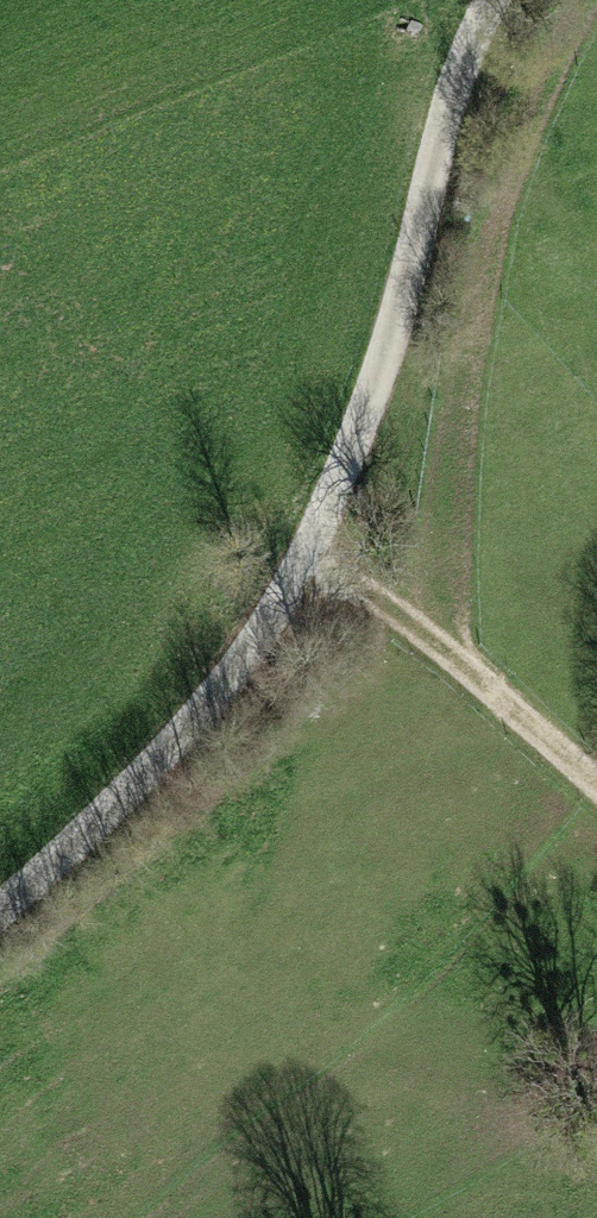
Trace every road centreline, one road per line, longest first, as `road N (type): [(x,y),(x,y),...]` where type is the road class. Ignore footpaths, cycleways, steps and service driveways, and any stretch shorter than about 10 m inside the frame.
road 1 (track): [(0,904),(80,840),(275,592),(493,0)]
road 2 (track): [(302,521),(596,736)]

